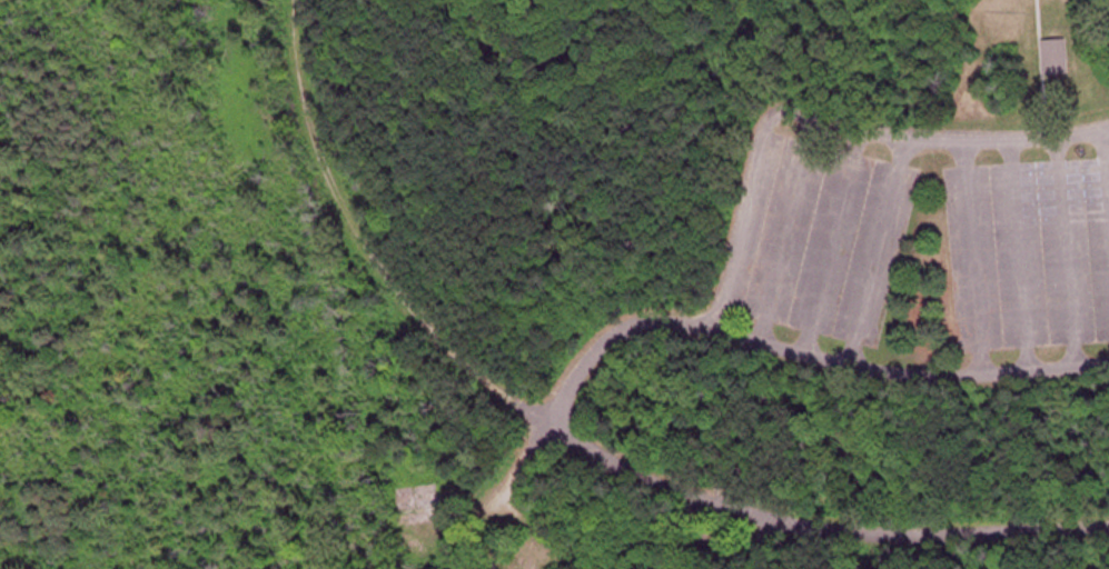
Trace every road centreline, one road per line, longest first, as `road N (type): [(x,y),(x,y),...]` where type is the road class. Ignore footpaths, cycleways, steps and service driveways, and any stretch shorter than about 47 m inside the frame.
road 1 (track): [(566,430),(445,346),(368,251),(333,183),(305,99),(294,0)]

